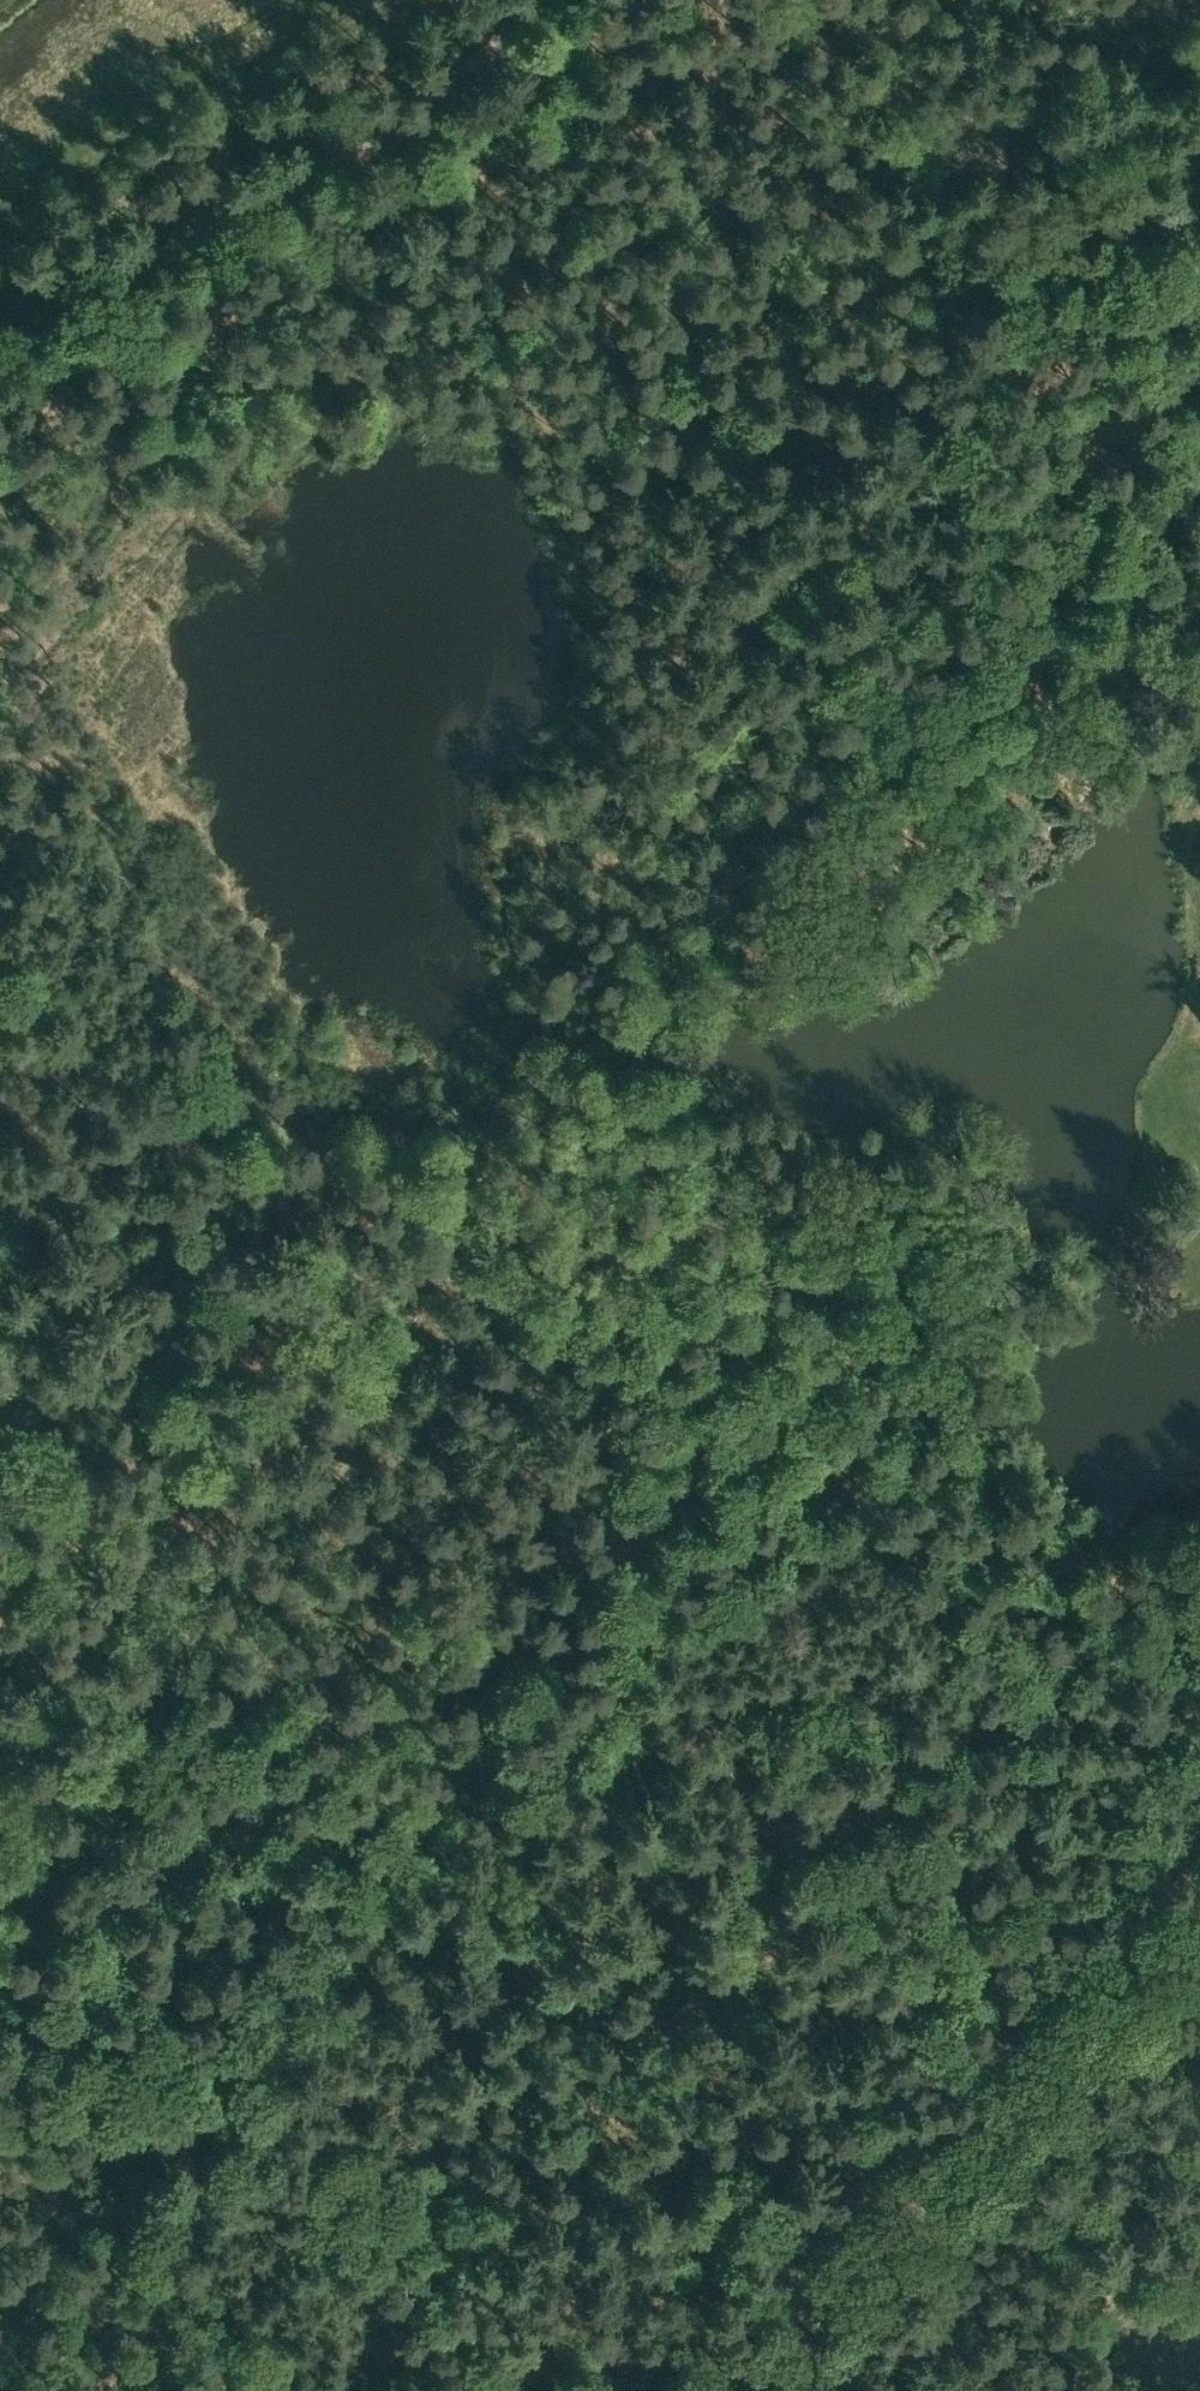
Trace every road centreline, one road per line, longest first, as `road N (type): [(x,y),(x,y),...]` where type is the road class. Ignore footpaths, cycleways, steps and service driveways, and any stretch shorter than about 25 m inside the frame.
road 1 (track): [(553,1134),(414,1366),(0,1970)]
road 2 (track): [(1199,1911),(725,2390)]
road 3 (track): [(0,357),(238,218),(564,0)]

